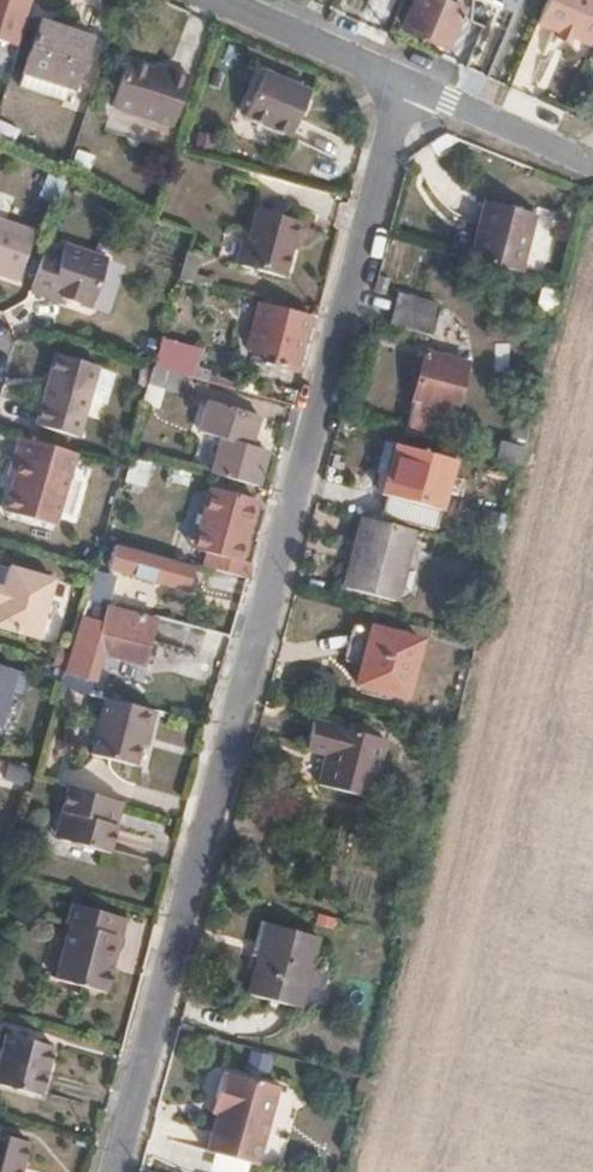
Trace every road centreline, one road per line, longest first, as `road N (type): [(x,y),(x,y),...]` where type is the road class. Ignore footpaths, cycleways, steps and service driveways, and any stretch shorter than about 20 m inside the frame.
road 1 (residential): [(408,81),(126,1171)]
road 2 (residential): [(408,81),(592,164)]
road 3 (residential): [(225,0),(408,81)]

